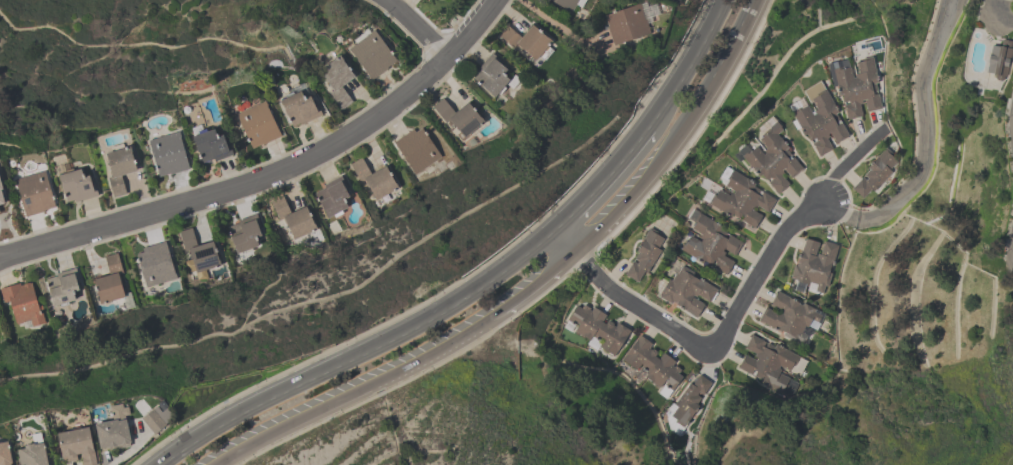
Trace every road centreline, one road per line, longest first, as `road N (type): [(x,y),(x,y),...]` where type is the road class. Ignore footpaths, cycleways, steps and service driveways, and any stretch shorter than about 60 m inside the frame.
road 1 (residential): [(496,0),(435,70),(335,144),(261,180),(7,254)]
road 2 (primary): [(550,235),(480,293),(163,464)]
road 3 (residential): [(550,235),(609,292),(694,340),(710,332),(776,233),(814,207)]
road 4 (primary): [(213,464),(503,311)]
road 5 (primary): [(570,257),(659,165),(729,60),(756,0)]
road 6 (residential): [(814,207),(871,219),(913,181),(923,148),(920,79),(949,5)]
road 7 (primary): [(727,0),(650,127)]
road 8 (primary): [(650,127),(550,235)]

